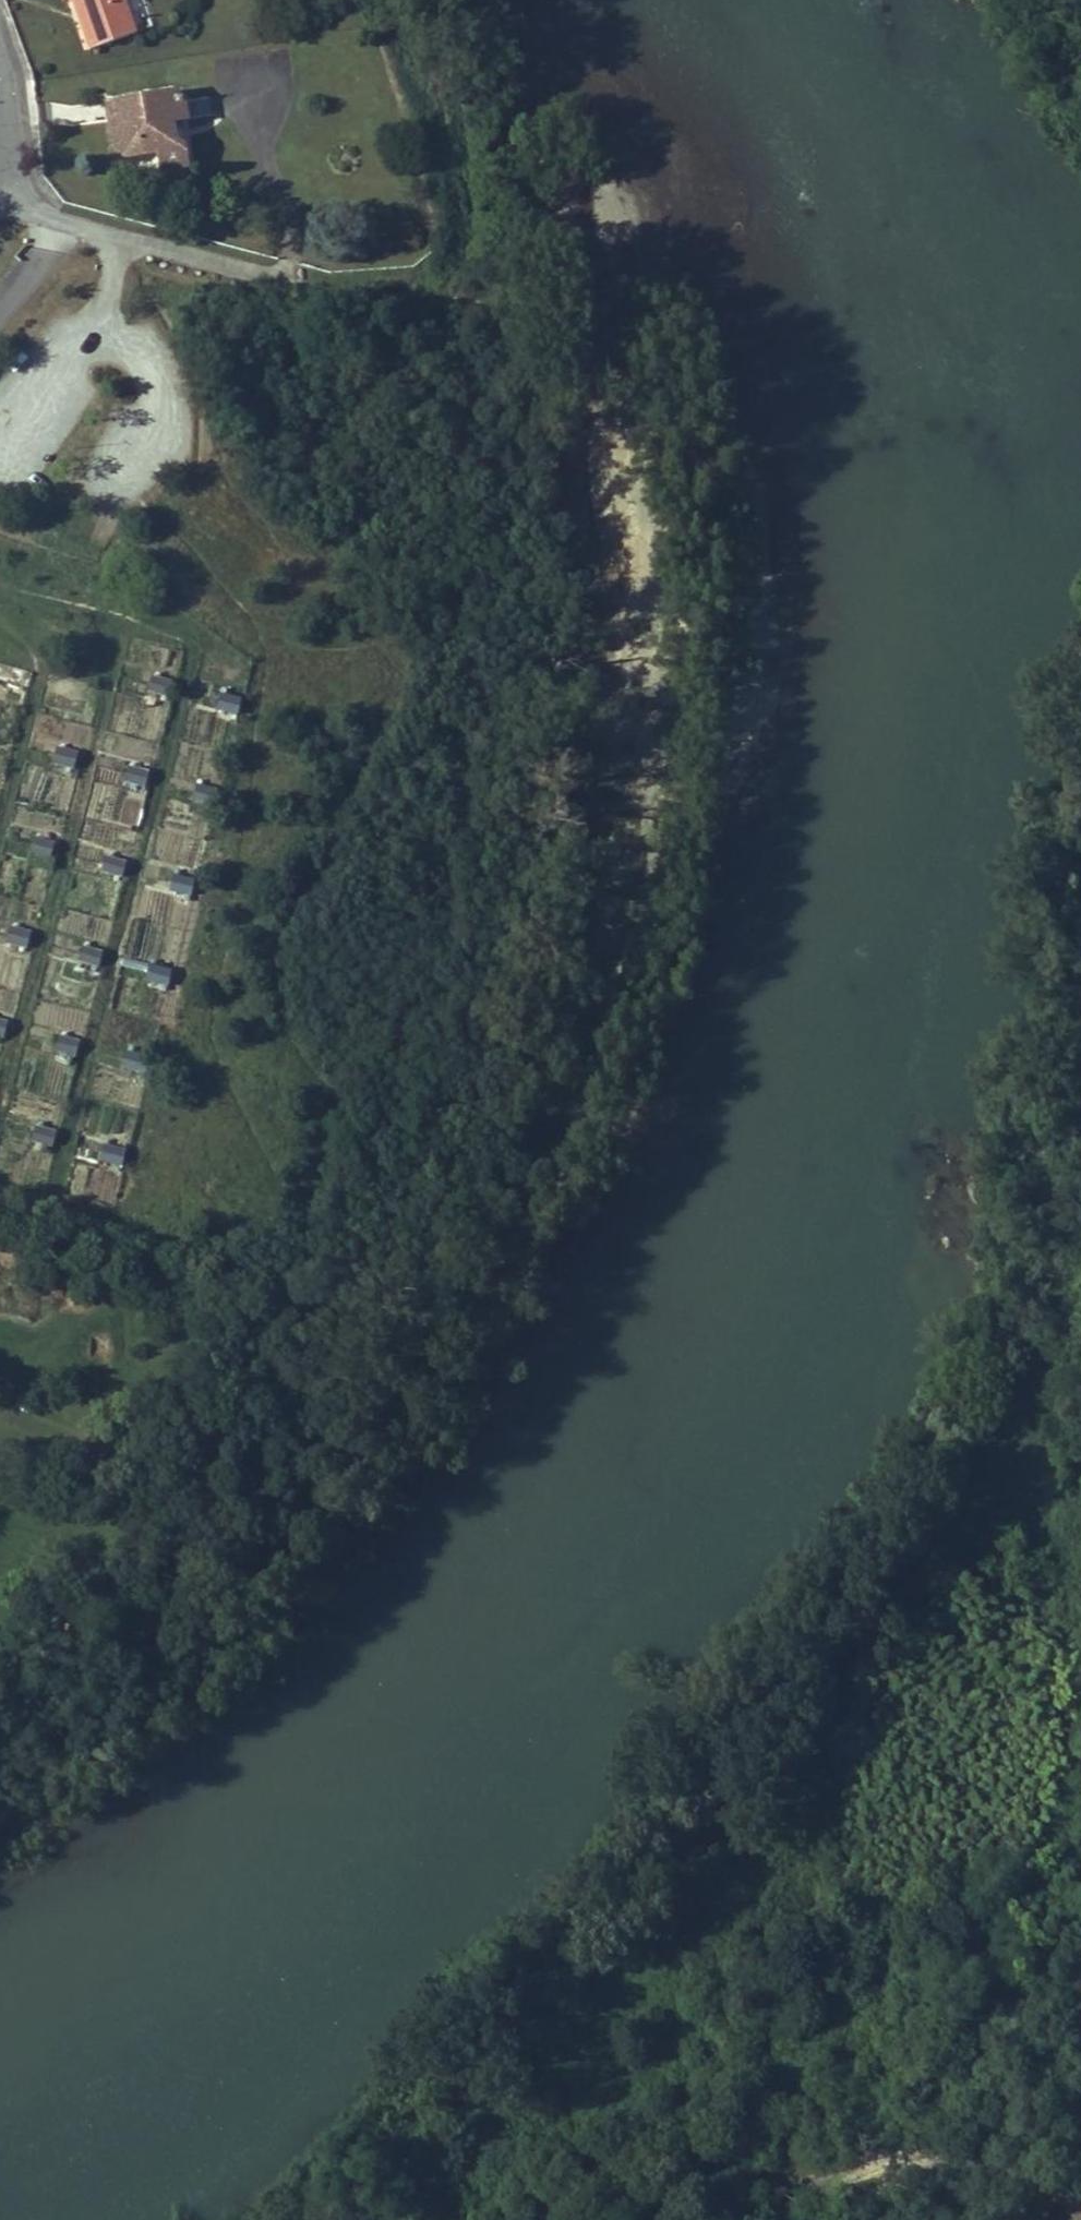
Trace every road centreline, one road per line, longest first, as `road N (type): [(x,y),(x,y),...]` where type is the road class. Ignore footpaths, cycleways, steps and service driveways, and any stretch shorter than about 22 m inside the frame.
road 1 (residential): [(72,218),(328,285)]
road 2 (residential): [(72,218),(0,315)]

